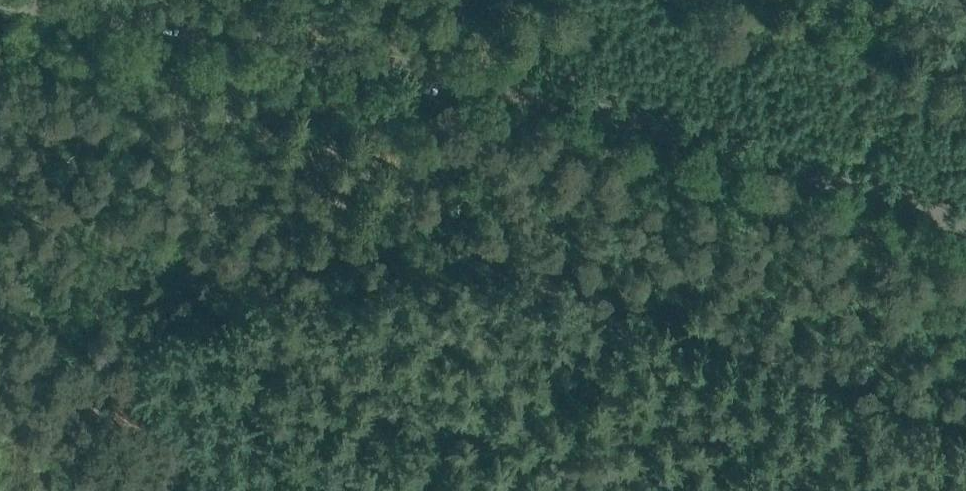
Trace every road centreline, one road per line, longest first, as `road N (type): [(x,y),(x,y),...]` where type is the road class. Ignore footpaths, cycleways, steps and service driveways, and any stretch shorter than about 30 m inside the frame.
road 1 (tertiary): [(965,200),(621,102),(55,0)]
road 2 (track): [(644,490),(384,56)]

